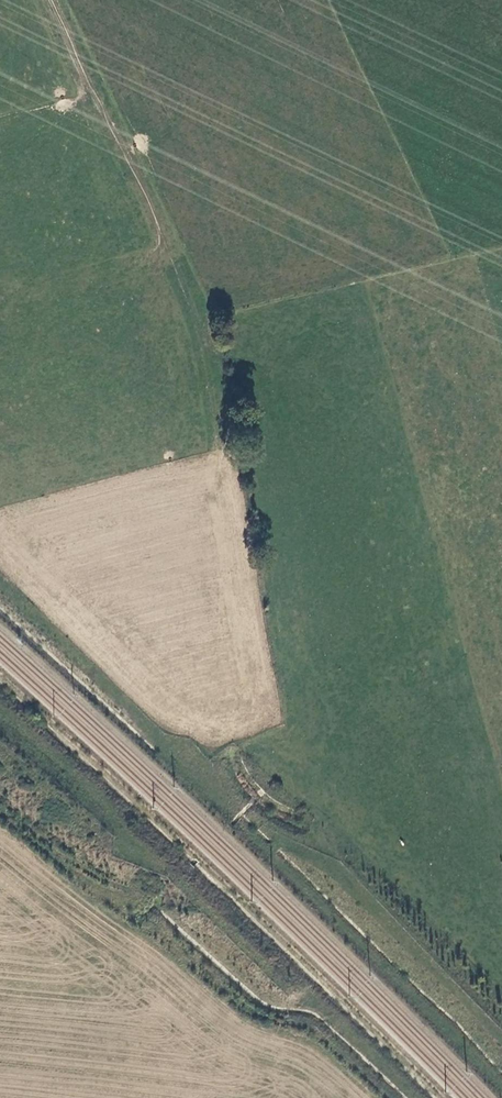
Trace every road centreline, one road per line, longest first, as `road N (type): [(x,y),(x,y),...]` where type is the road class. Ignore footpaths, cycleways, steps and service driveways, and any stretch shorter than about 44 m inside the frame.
road 1 (track): [(501,1086),(270,852),(278,840),(351,886),(501,1040)]
road 2 (track): [(286,988),(116,833),(102,796),(0,711)]
road 3 (track): [(233,807),(0,586)]
road 4 (track): [(415,1097),(312,994)]

